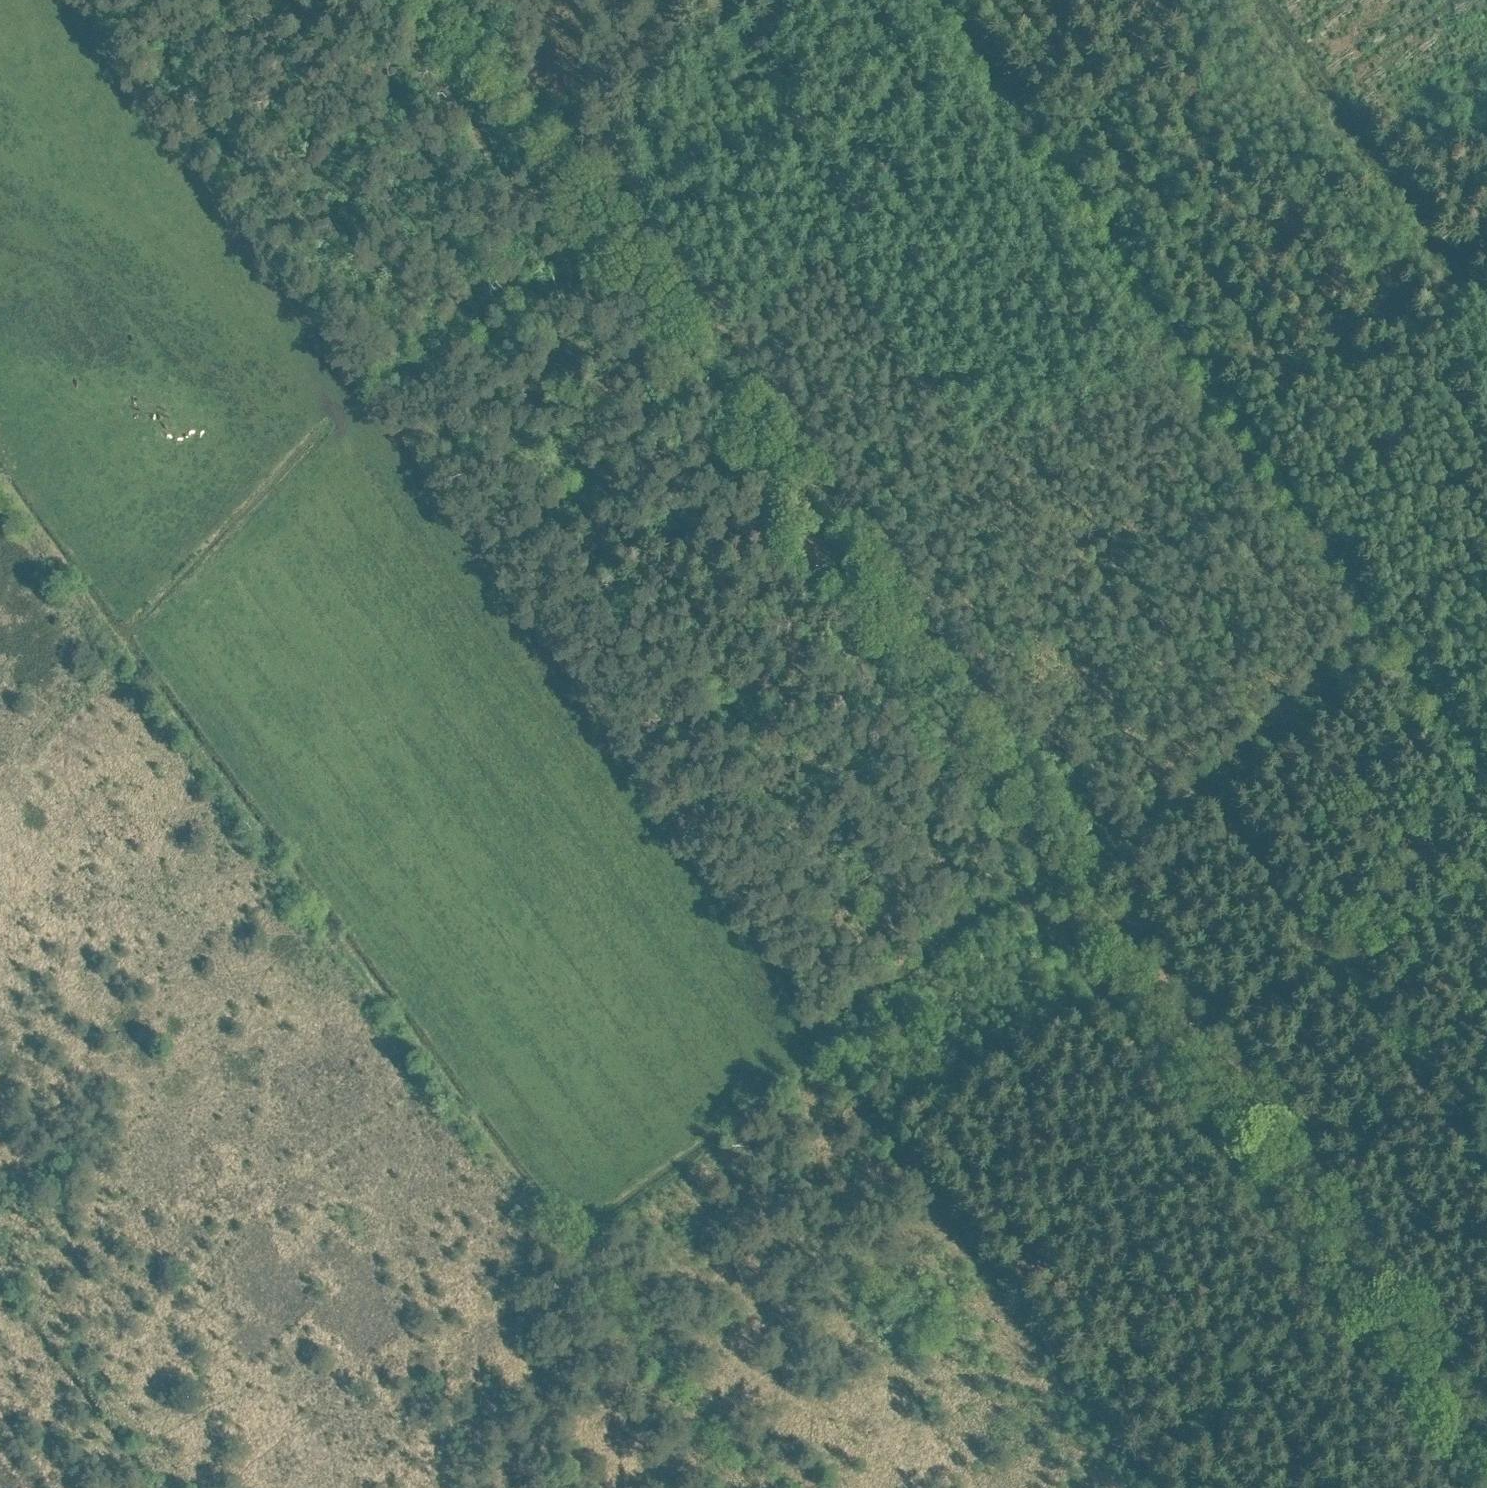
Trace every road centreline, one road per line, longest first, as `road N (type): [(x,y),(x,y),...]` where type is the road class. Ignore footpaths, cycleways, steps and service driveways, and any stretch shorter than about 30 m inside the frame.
road 1 (track): [(375,0),(1467,1487)]
road 2 (track): [(1486,750),(944,0)]
road 3 (track): [(1014,873),(819,1010)]

